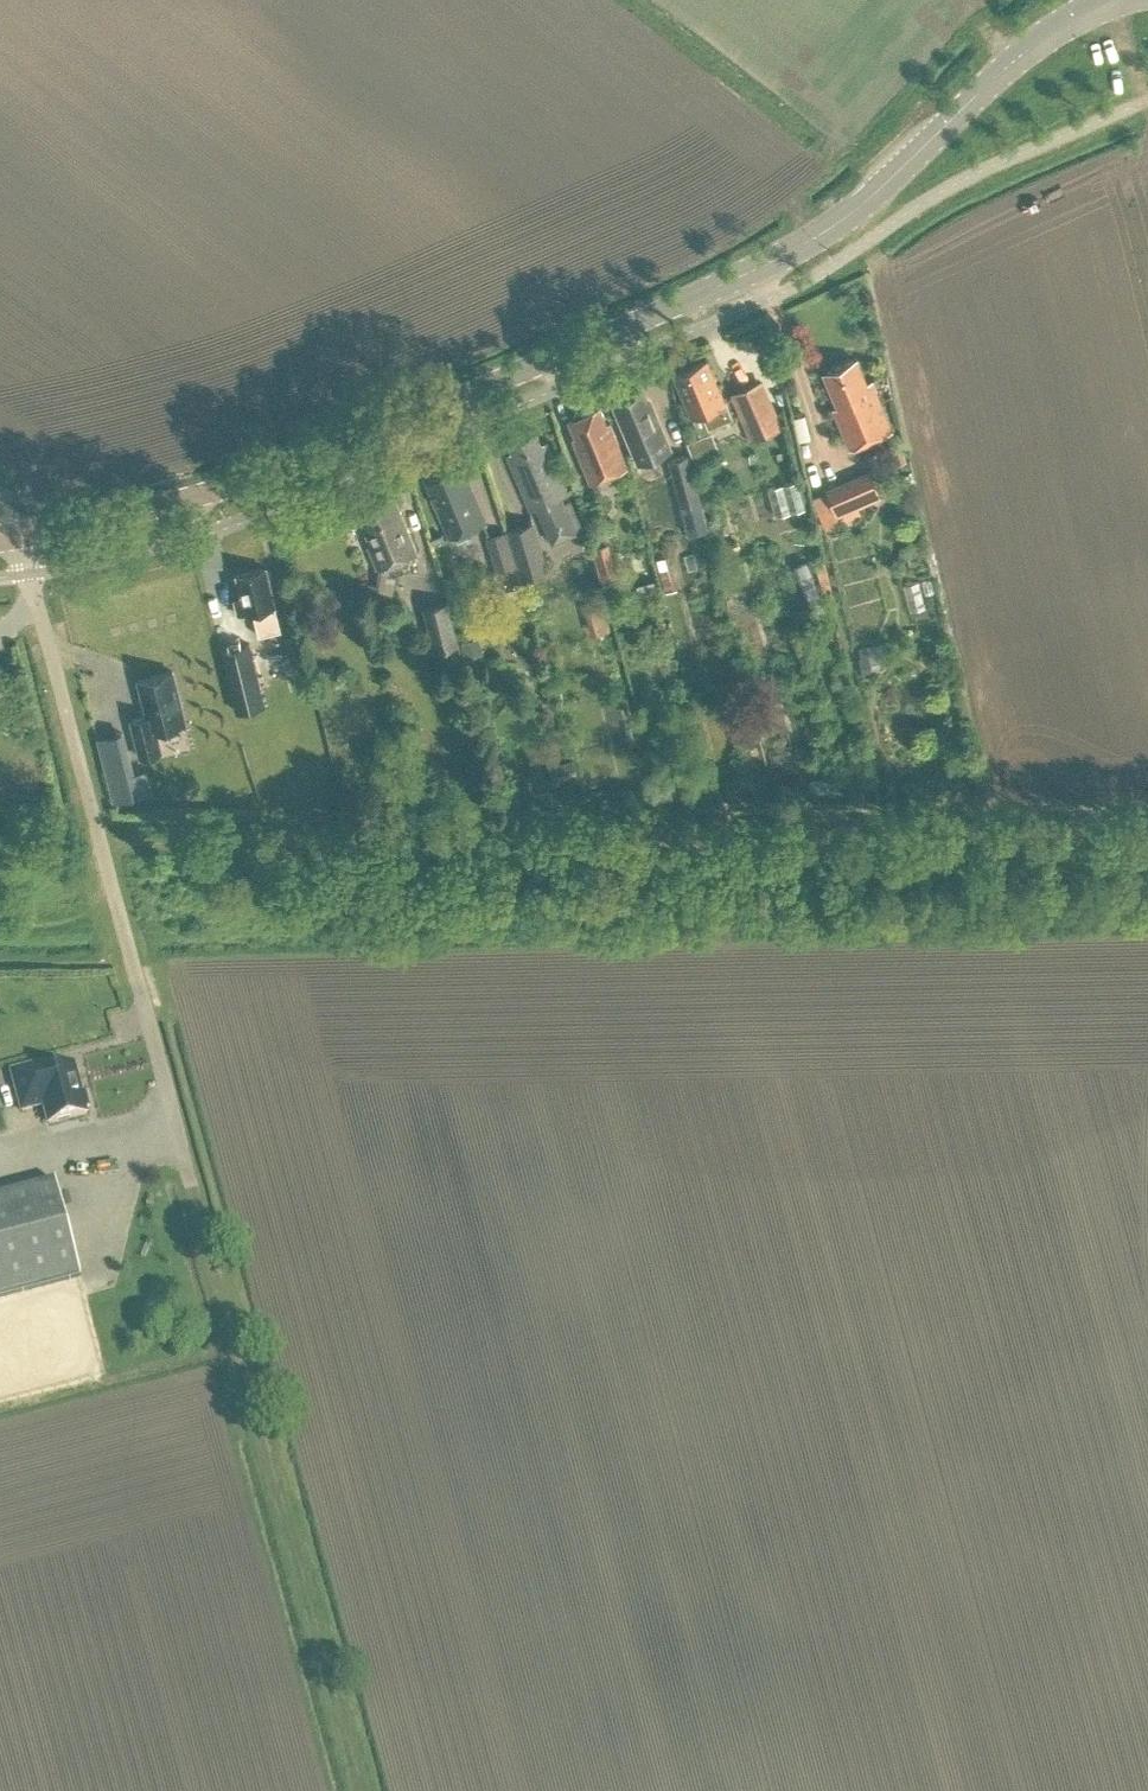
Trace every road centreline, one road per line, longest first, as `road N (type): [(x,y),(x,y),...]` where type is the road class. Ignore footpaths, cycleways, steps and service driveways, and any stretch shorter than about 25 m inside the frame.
road 1 (tertiary): [(22,535),(207,494),(726,279),(810,237),(888,183),(1022,52),(1105,0)]
road 2 (unclassified): [(22,535),(237,1353)]
road 3 (track): [(237,1353),(357,1790)]

